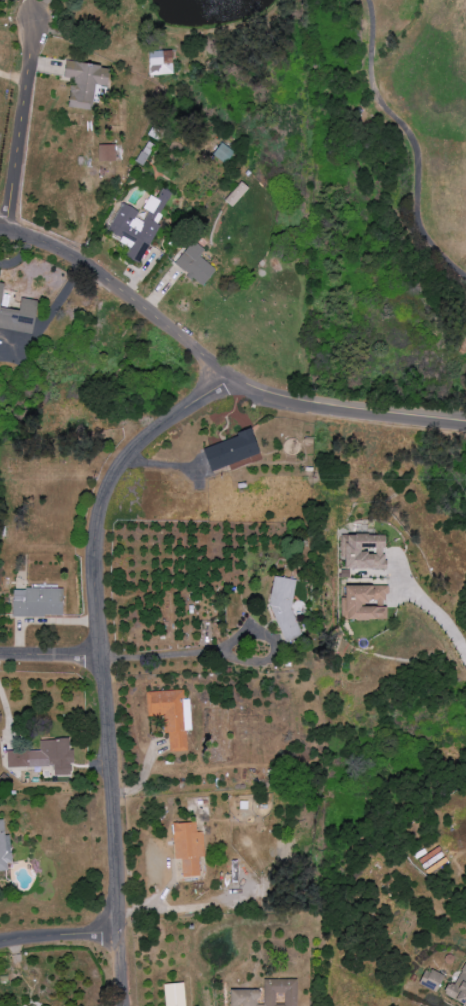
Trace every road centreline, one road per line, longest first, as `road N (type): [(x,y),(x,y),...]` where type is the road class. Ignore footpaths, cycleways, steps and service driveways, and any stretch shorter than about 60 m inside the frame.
road 1 (residential): [(243,385),(142,447),(118,474),(100,518),(123,1005)]
road 2 (tertiary): [(243,385),(80,258),(0,230)]
road 3 (residential): [(42,0),(4,230)]
road 4 (tertiary): [(465,423),(297,404),(243,385)]

